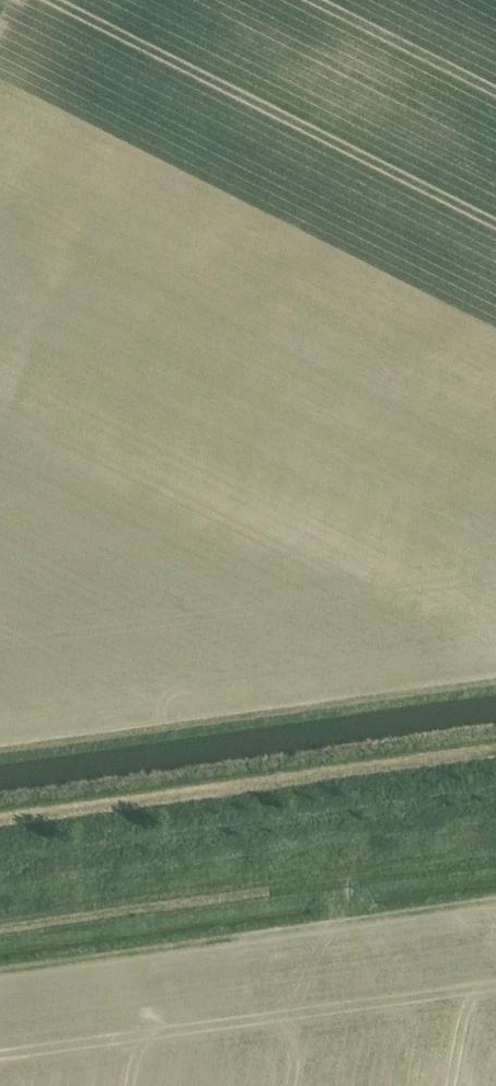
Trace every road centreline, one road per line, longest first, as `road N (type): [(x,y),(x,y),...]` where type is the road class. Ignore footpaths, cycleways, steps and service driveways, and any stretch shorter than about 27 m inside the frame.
road 1 (track): [(495,849),(0,920)]

